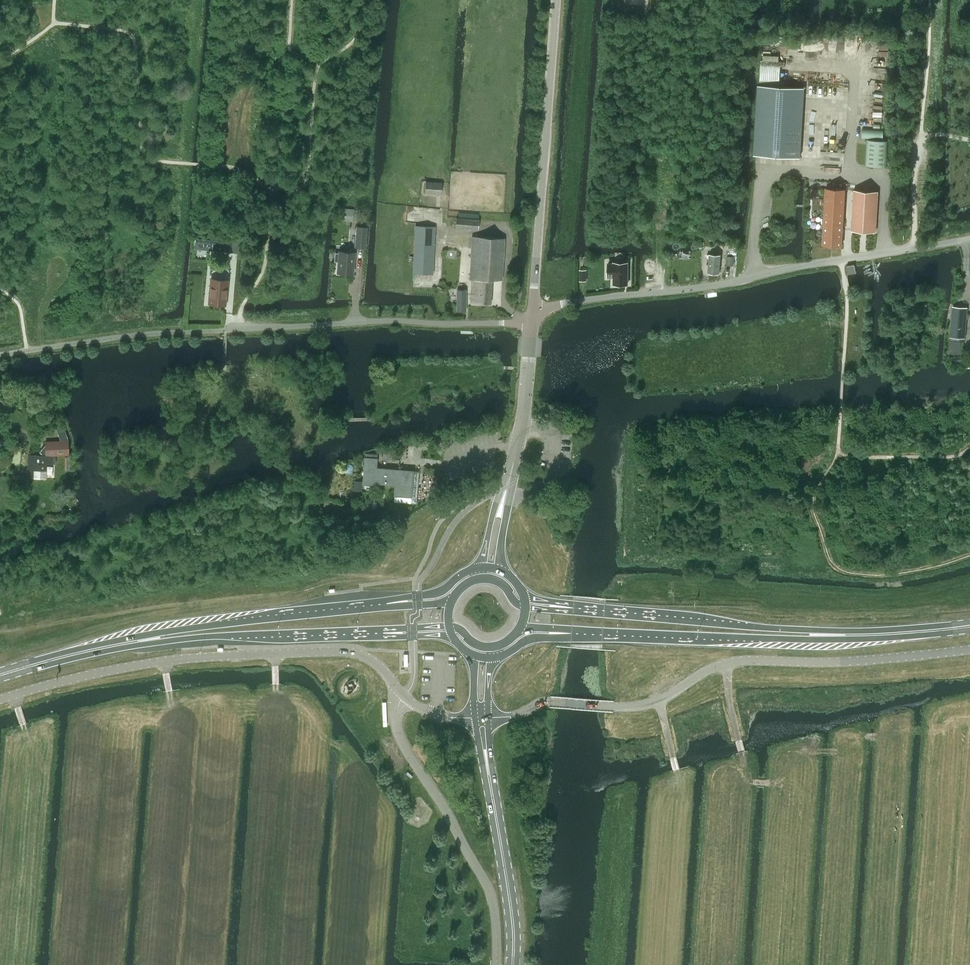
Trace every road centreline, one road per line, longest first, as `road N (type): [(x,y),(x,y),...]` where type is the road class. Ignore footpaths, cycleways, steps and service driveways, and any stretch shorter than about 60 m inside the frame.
road 1 (unclassified): [(0,698),(165,661),(346,651),(377,664),(403,695)]
road 2 (unclassified): [(969,649),(726,664),(658,700),(597,704)]
road 3 (unclassified): [(531,314),(515,321),(177,331)]
road 4 (tertiary): [(531,314),(556,0)]
road 5 (unclassified): [(841,260),(531,314)]
road 6 (unclassified): [(496,964),(491,892),(401,737),(395,717),(403,695)]
road 7 (primary): [(559,633),(827,635)]
road 8 (primary): [(827,635),(561,607)]
road 9 (track): [(728,785),(773,784),(796,755),(835,752),(850,739),(969,721)]
road 10 (primary): [(383,604),(134,642)]
road 11 (primary): [(134,642),(382,632)]
road 12 (secondary): [(513,964),(481,719)]
road 13 (tertiary): [(507,486),(524,407),(531,314)]
road 14 (primary): [(827,635),(969,626)]
road 15 (primary): [(0,675),(134,642)]

